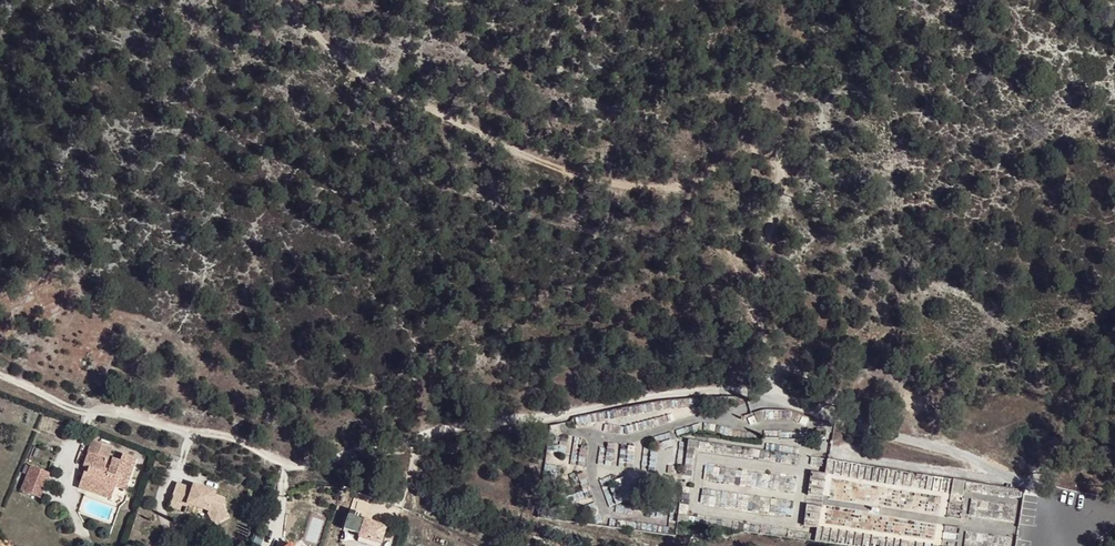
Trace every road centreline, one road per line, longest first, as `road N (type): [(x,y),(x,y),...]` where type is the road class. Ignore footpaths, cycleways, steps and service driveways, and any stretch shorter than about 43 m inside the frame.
road 1 (unclassified): [(1071,545),(1060,513),(1028,483),(943,449),(742,391),(657,395),(456,429),(297,466),(217,433),(87,413)]
road 2 (track): [(284,0),(324,44),(426,108),(560,172),(690,193),(723,162),(770,167),(780,188),(762,258),(761,321),(776,398)]

